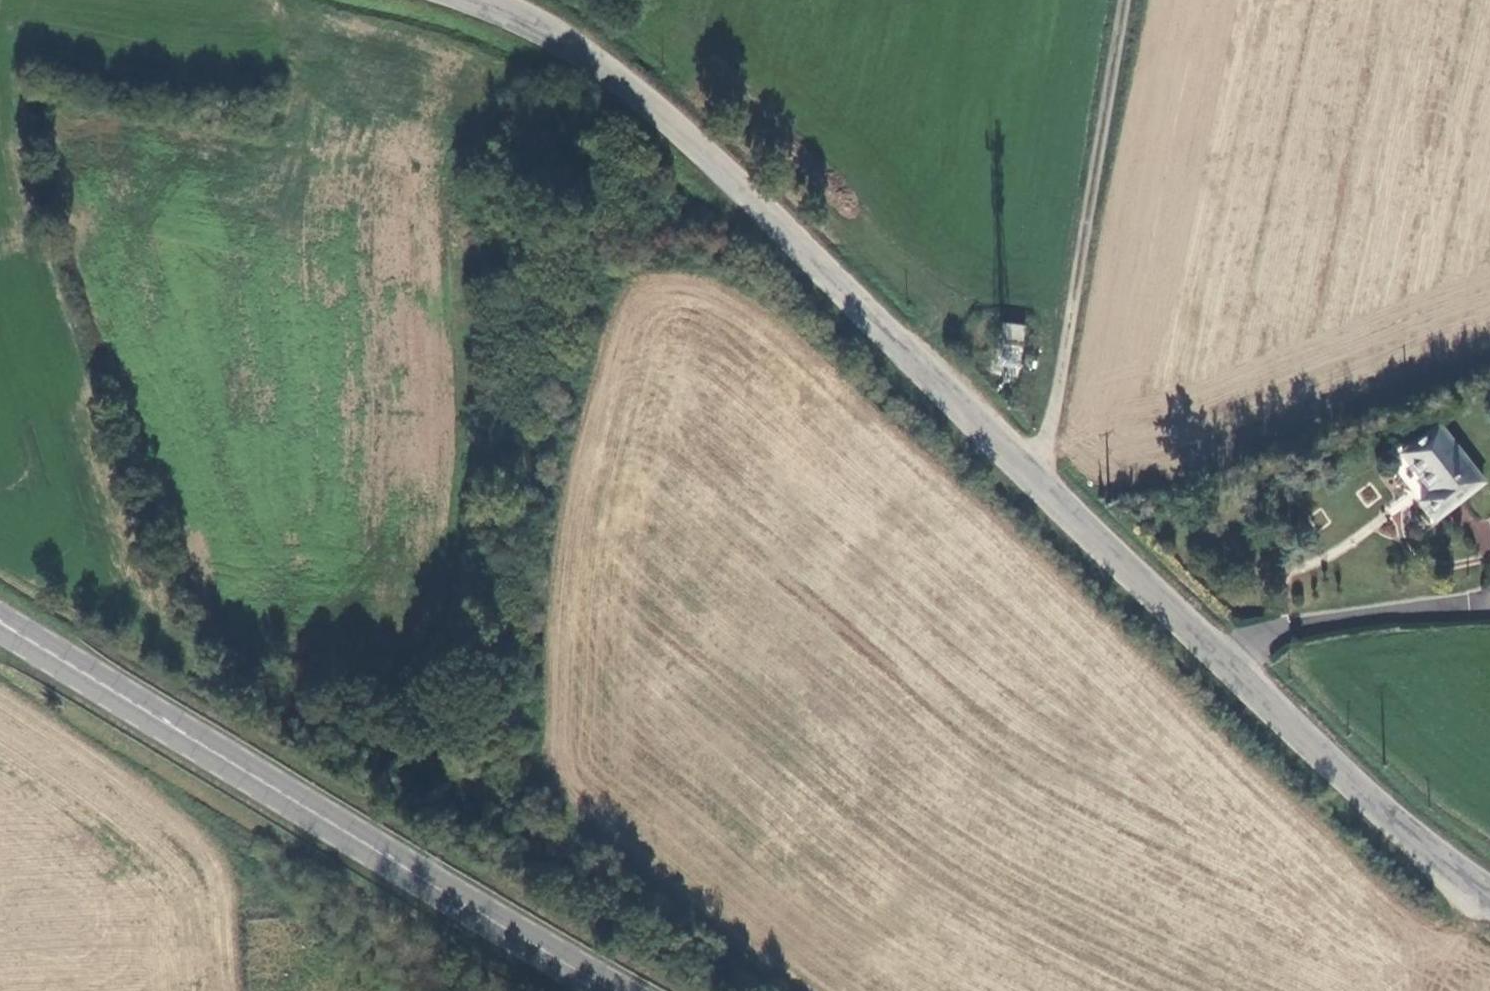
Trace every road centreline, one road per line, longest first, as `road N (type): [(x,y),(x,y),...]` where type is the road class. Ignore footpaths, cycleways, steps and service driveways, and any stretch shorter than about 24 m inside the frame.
road 1 (tertiary): [(1031,483),(686,133),(613,70),(480,0)]
road 2 (secondary): [(0,625),(618,990)]
road 3 (tertiary): [(1430,855),(1031,483)]
road 4 (unclassified): [(1031,483),(1060,382),(1125,0)]

